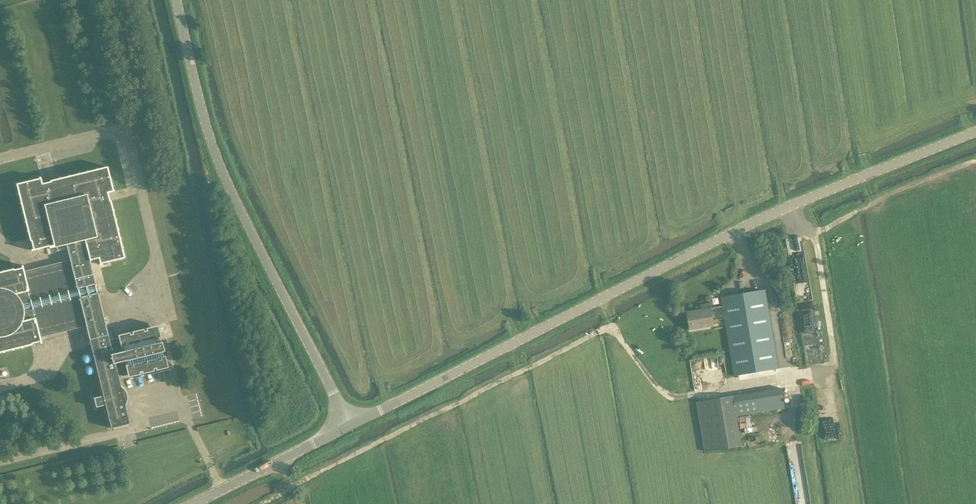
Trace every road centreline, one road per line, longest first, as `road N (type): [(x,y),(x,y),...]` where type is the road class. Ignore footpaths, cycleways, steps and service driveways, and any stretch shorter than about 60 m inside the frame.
road 1 (unclassified): [(349,425),(734,231),(975,131)]
road 2 (track): [(601,298),(646,373),(675,398),(831,366),(815,231),(975,161)]
road 3 (unclassified): [(349,425),(217,147),(180,0)]
road 4 (track): [(261,503),(613,327)]
road 5 (unclassified): [(194,503),(349,425)]

